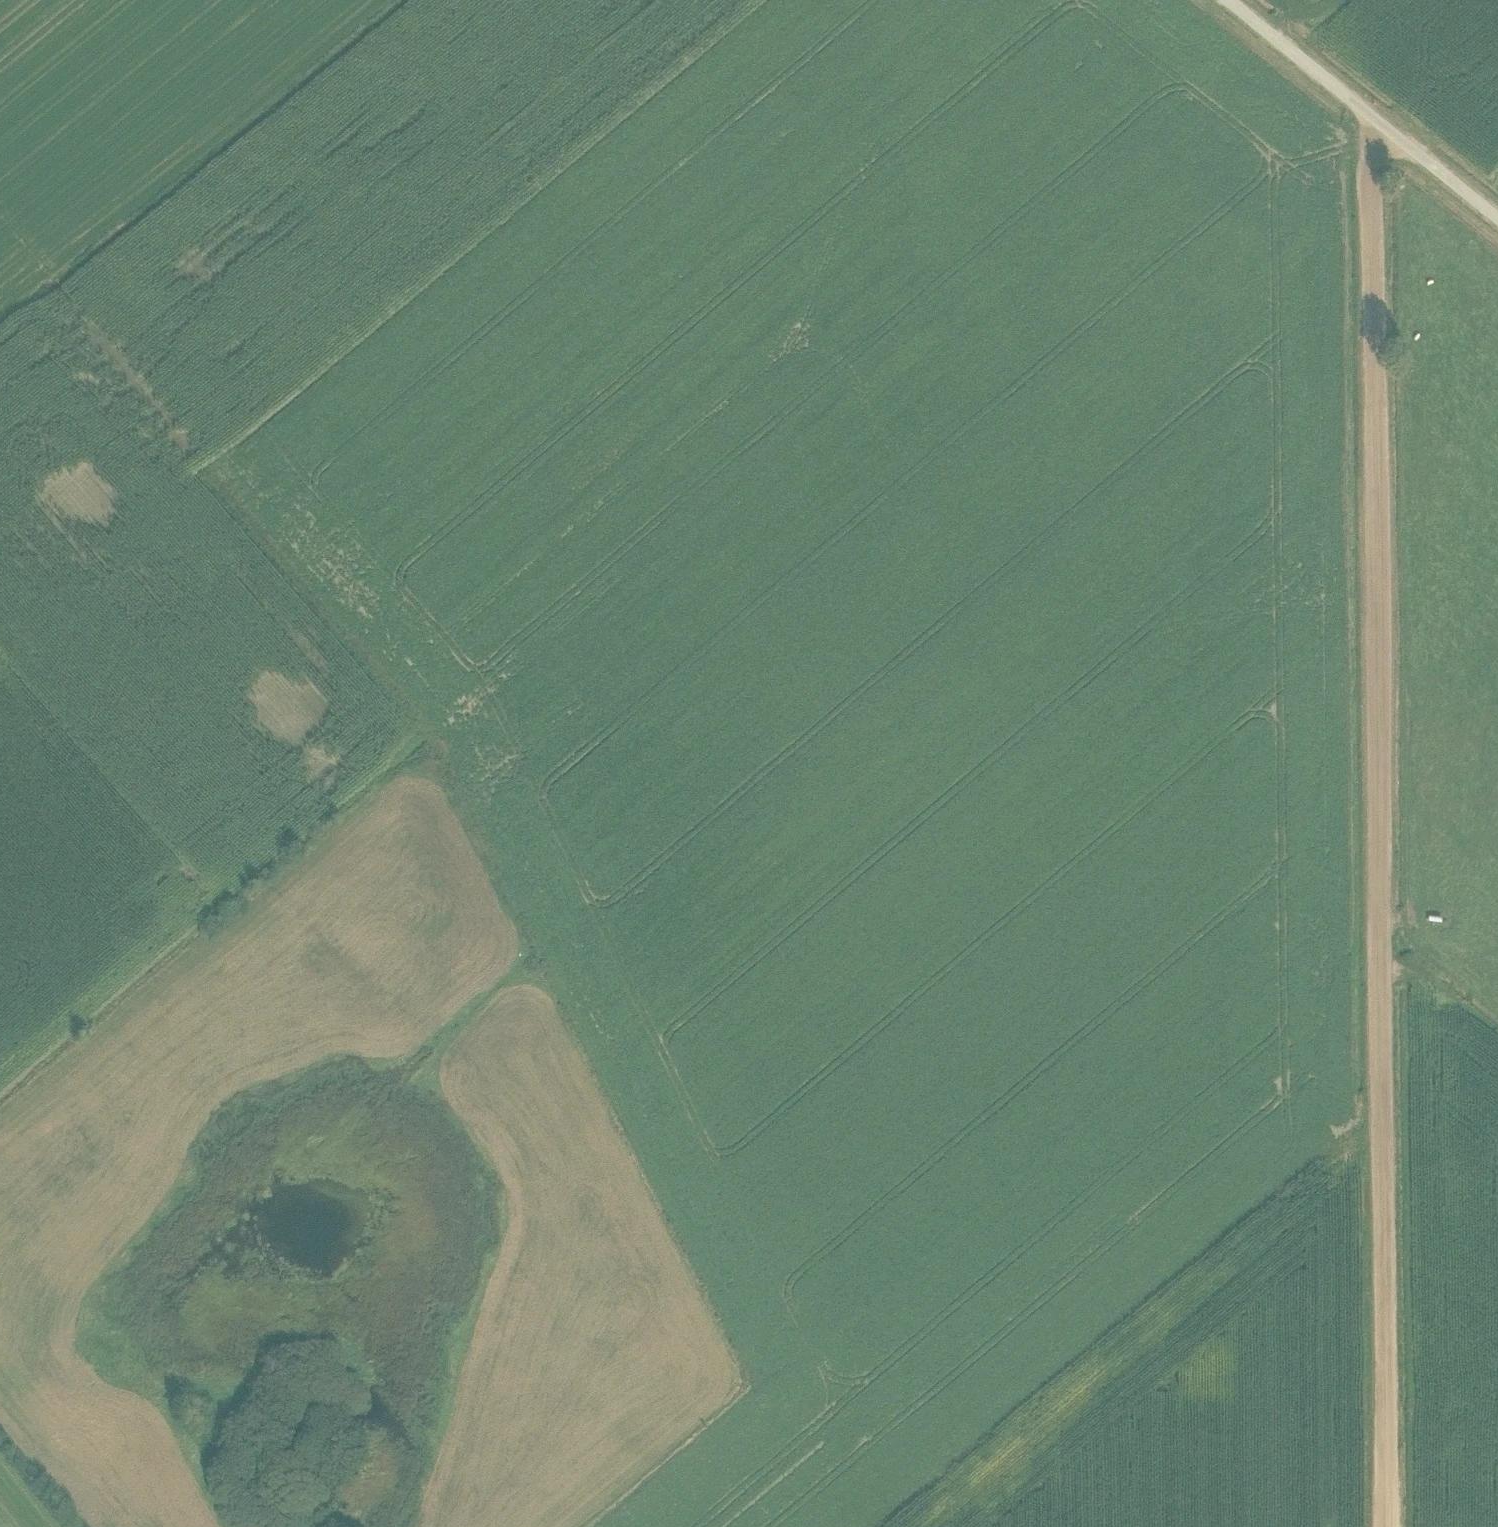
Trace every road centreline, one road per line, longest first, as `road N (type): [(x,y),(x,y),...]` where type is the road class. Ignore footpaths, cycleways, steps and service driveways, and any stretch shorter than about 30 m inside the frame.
road 1 (track): [(1390,1526),(1372,119)]
road 2 (track): [(1372,119),(1226,0)]
road 3 (track): [(1497,219),(1372,119)]

